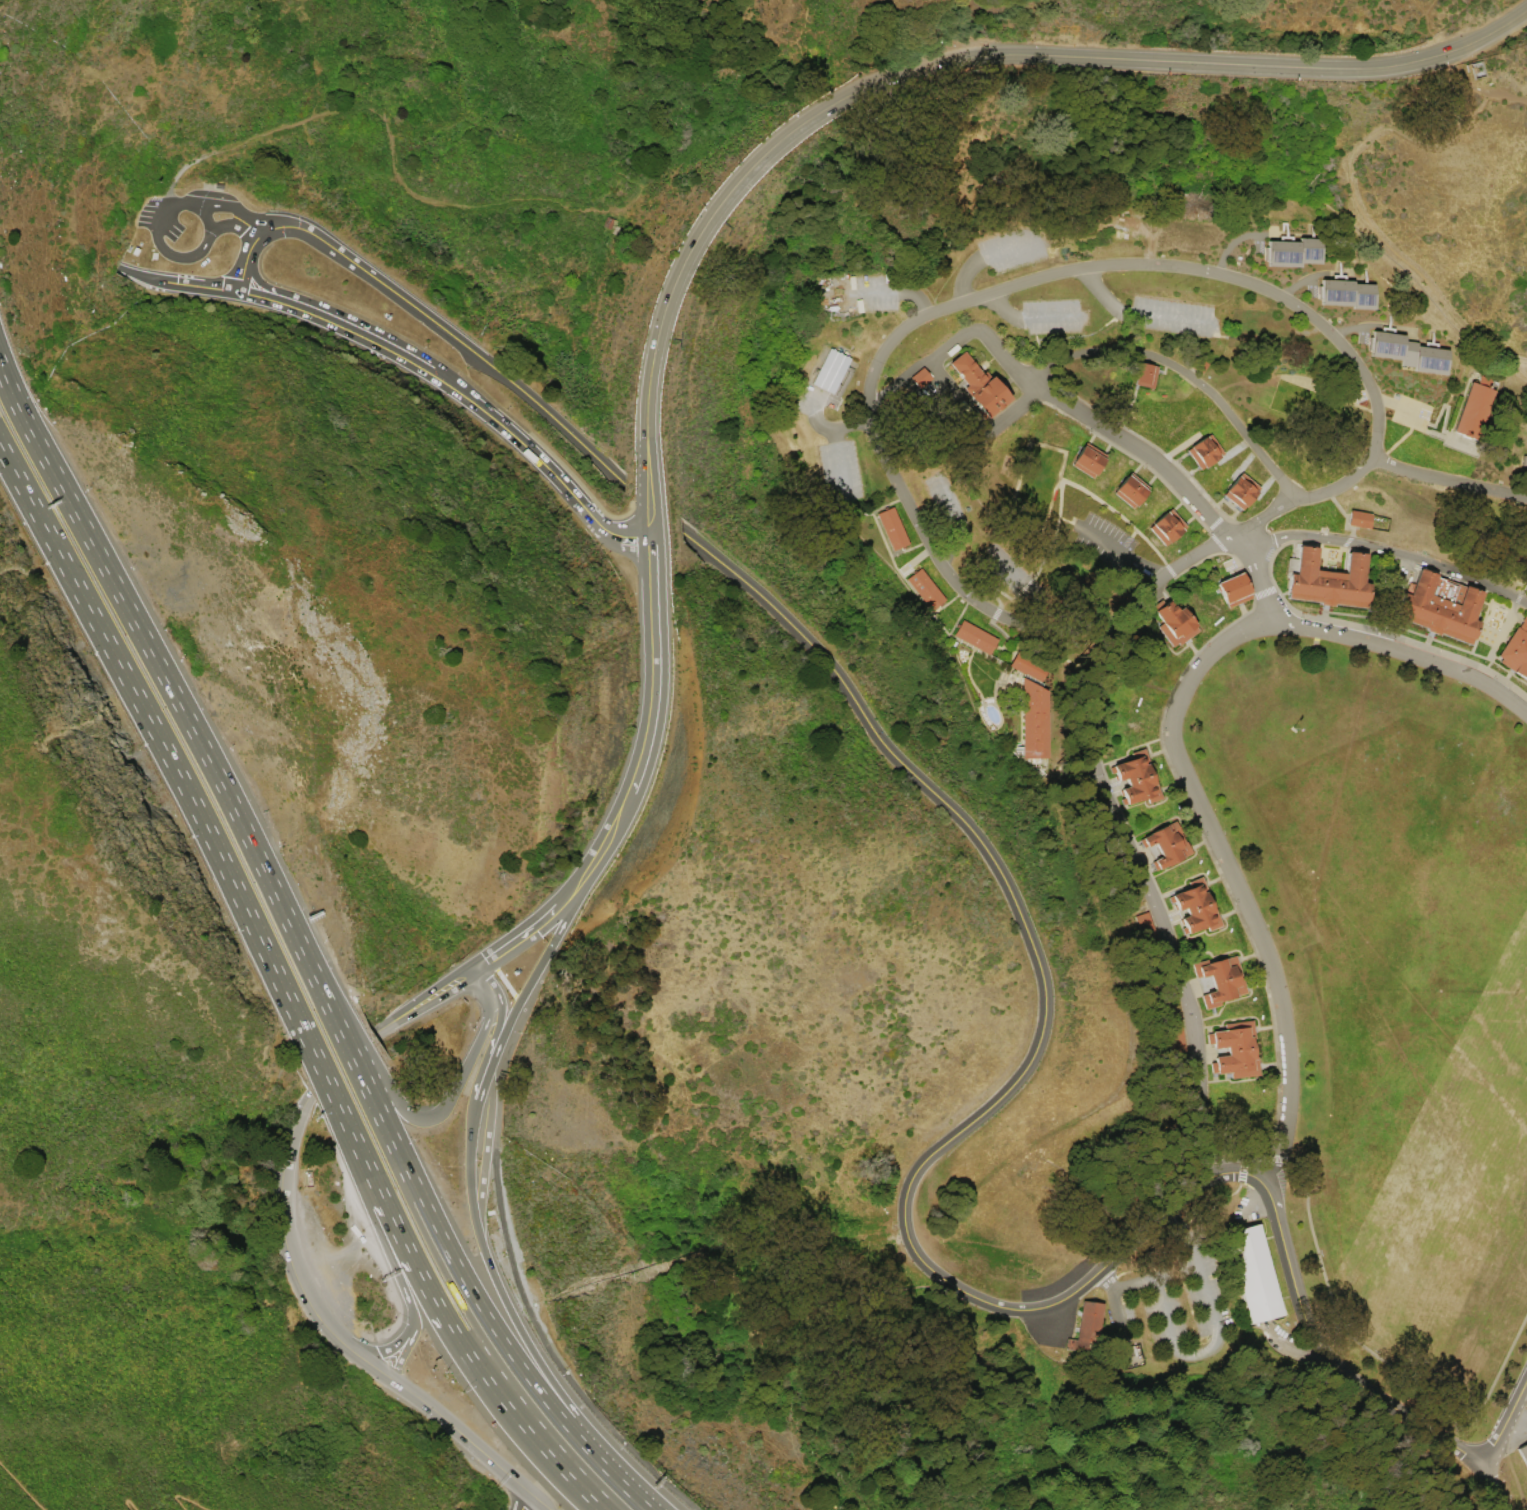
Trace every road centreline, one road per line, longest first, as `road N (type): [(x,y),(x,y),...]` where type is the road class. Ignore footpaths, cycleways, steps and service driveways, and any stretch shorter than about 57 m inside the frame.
road 1 (residential): [(679,528),(788,617),(885,741),(983,841),(1039,953),(1047,998),(1040,1045),(1011,1087),(919,1175),(908,1227),(918,1252),(975,1296),(1030,1310),(1062,1302),(1091,1282),(1209,1180)]
road 2 (secondary): [(1526,13),(1474,43),(1390,66),(987,55),(919,67),(850,95),(745,174),(678,269),(647,377),(649,536)]
road 3 (residential): [(1097,630),(1050,633),(995,614),(945,569),(871,421),(883,366),(911,323),(1085,267),(1150,264),(1223,274),(1279,295),(1346,349),(1373,395),(1370,458)]
road 4 (motorway): [(419,1200),(207,757),(0,369)]
road 5 (motorway): [(0,445),(178,772),(313,1051)]
road 6 (residential): [(1097,630),(1088,742),(1185,984),(1209,1180)]
road 7 (motorway): [(313,1051),(448,1327),(522,1429),(600,1509)]
road 8 (secondary): [(310,1095),(291,1132),(281,1193),(287,1247),(309,1301),(345,1344),(538,1500)]
road 9 (residential): [(238,291),(261,235),(288,225),(312,234),(525,391),(623,481)]
road 10 (motorway): [(474,967),(485,1024),(444,1105),(419,1118),(399,1106),(300,950)]
road 11 (motorway): [(643,1505),(509,1355),(419,1200)]
road 12 (residential): [(1272,1199),(1299,1305),(1323,1351),(1483,1471)]
road 13 (residential): [(1246,549),(1164,470),(1047,391),(979,330)]
road 14 (residential): [(1021,369),(1082,351),(1166,364),(1220,406),(1292,500)]
road 15 (residential): [(1231,537),(1292,500),(1339,487),(1370,458),(1526,500)]
road 16 (motorway): [(643,1505),(544,1371),(479,1240)]
road 17 (residential): [(1246,549),(1299,536),(1351,540),(1437,563),(1526,604)]
road 18 (motorway): [(313,1051),(411,1316)]
road 19 (residential): [(1526,714),(1480,683),(1378,643),(1274,622)]
road 20 (residential): [(443,382),(528,448),(604,529),(649,536)]
road 21 (residential): [(238,291),(324,316),(443,382)]
road 22 (motorway): [(492,1059),(592,862)]
road 23 (secondary): [(655,665),(640,766),(592,862)]
road 24 (residential): [(1231,537),(1156,581),(1097,630)]
road 25 (motorway): [(479,1240),(468,1179),(478,1099)]
road 26 (secondary): [(592,862),(544,918),(488,958)]
road 27 (residential): [(116,265),(238,291)]
road 28 (secondary): [(474,967),(372,1034)]

